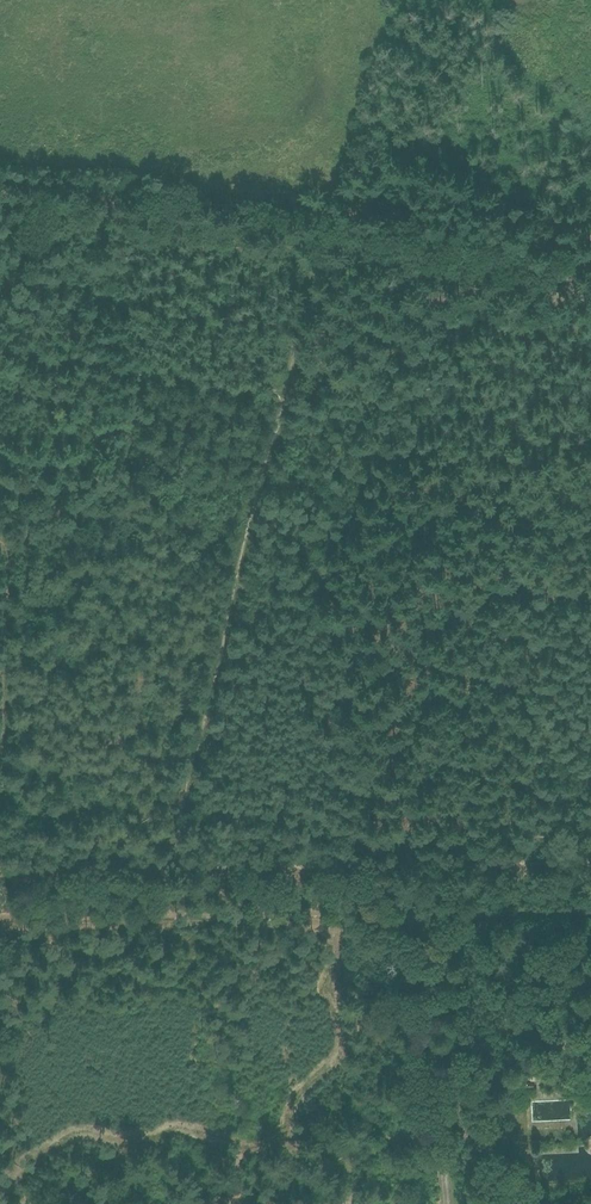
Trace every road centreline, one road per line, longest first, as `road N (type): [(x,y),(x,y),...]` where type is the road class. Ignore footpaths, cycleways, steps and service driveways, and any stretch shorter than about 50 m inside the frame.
road 1 (residential): [(590,269),(0,201)]
road 2 (track): [(0,871),(590,864)]
road 3 (track): [(590,912),(448,915),(420,935),(445,1203)]

